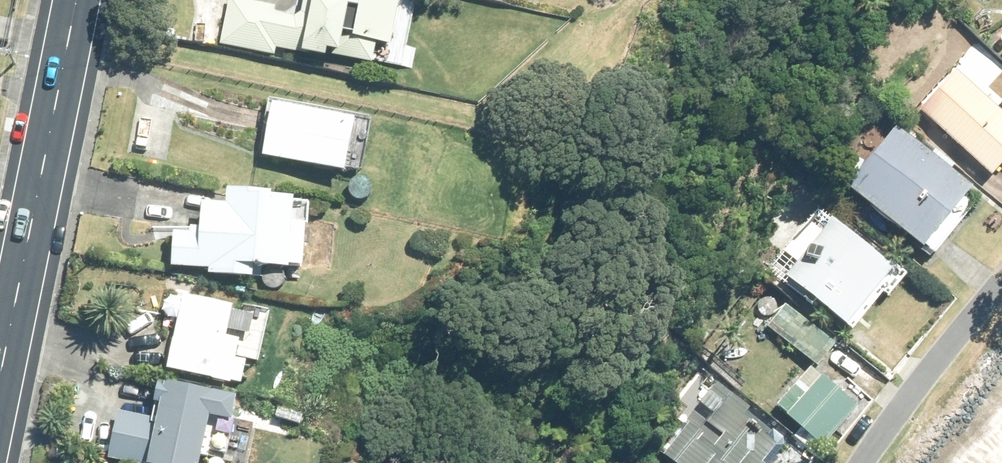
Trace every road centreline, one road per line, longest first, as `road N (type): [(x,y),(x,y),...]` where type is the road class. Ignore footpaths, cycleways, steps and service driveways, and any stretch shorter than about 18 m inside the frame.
road 1 (primary): [(0,387),(80,0)]
road 2 (residential): [(1001,281),(865,462)]

